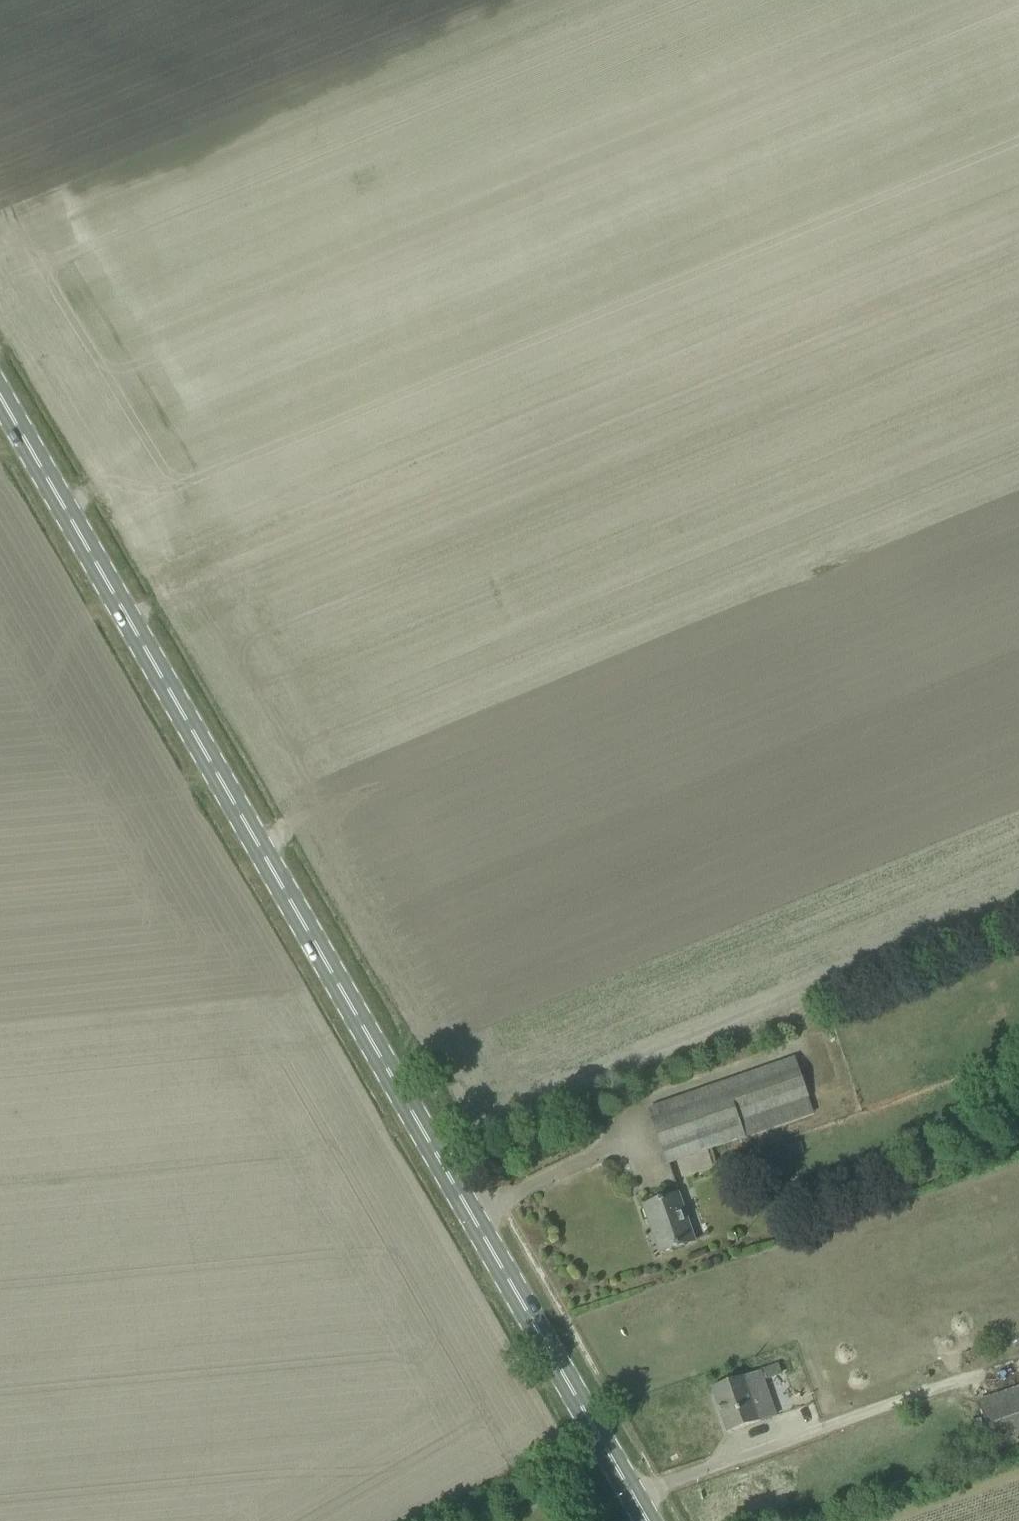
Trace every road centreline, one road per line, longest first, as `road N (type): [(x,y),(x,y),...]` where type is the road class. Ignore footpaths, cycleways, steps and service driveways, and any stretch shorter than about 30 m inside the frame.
road 1 (secondary): [(654,1520),(0,381)]

